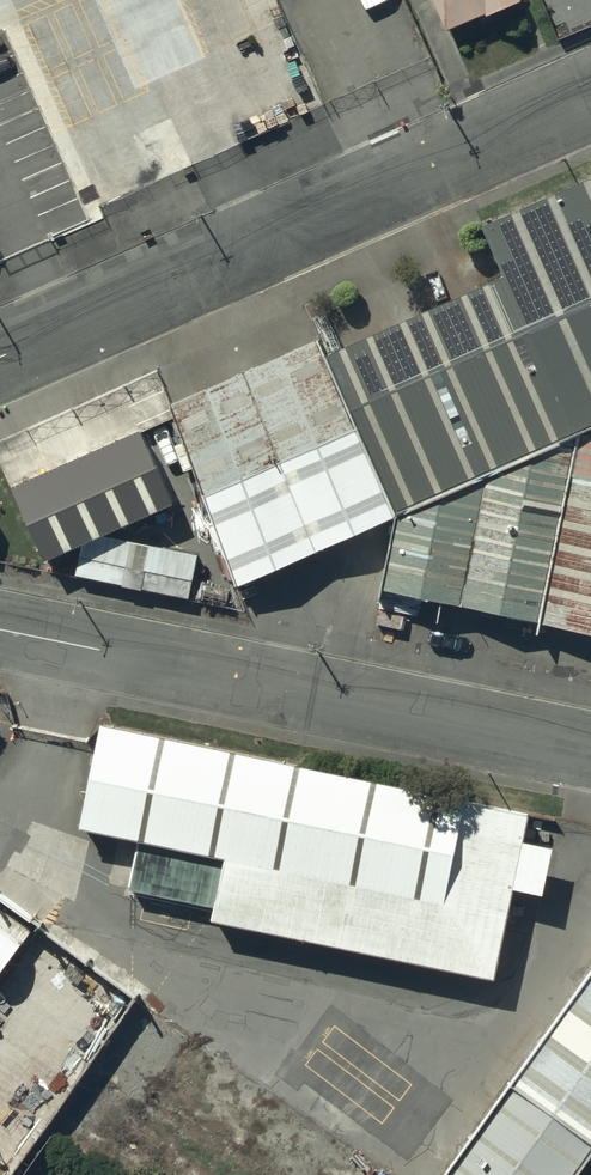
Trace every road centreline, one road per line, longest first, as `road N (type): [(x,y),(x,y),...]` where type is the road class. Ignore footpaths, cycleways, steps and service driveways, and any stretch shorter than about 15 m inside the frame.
road 1 (unclassified): [(0,350),(590,87)]
road 2 (unclassified): [(0,619),(590,746)]

